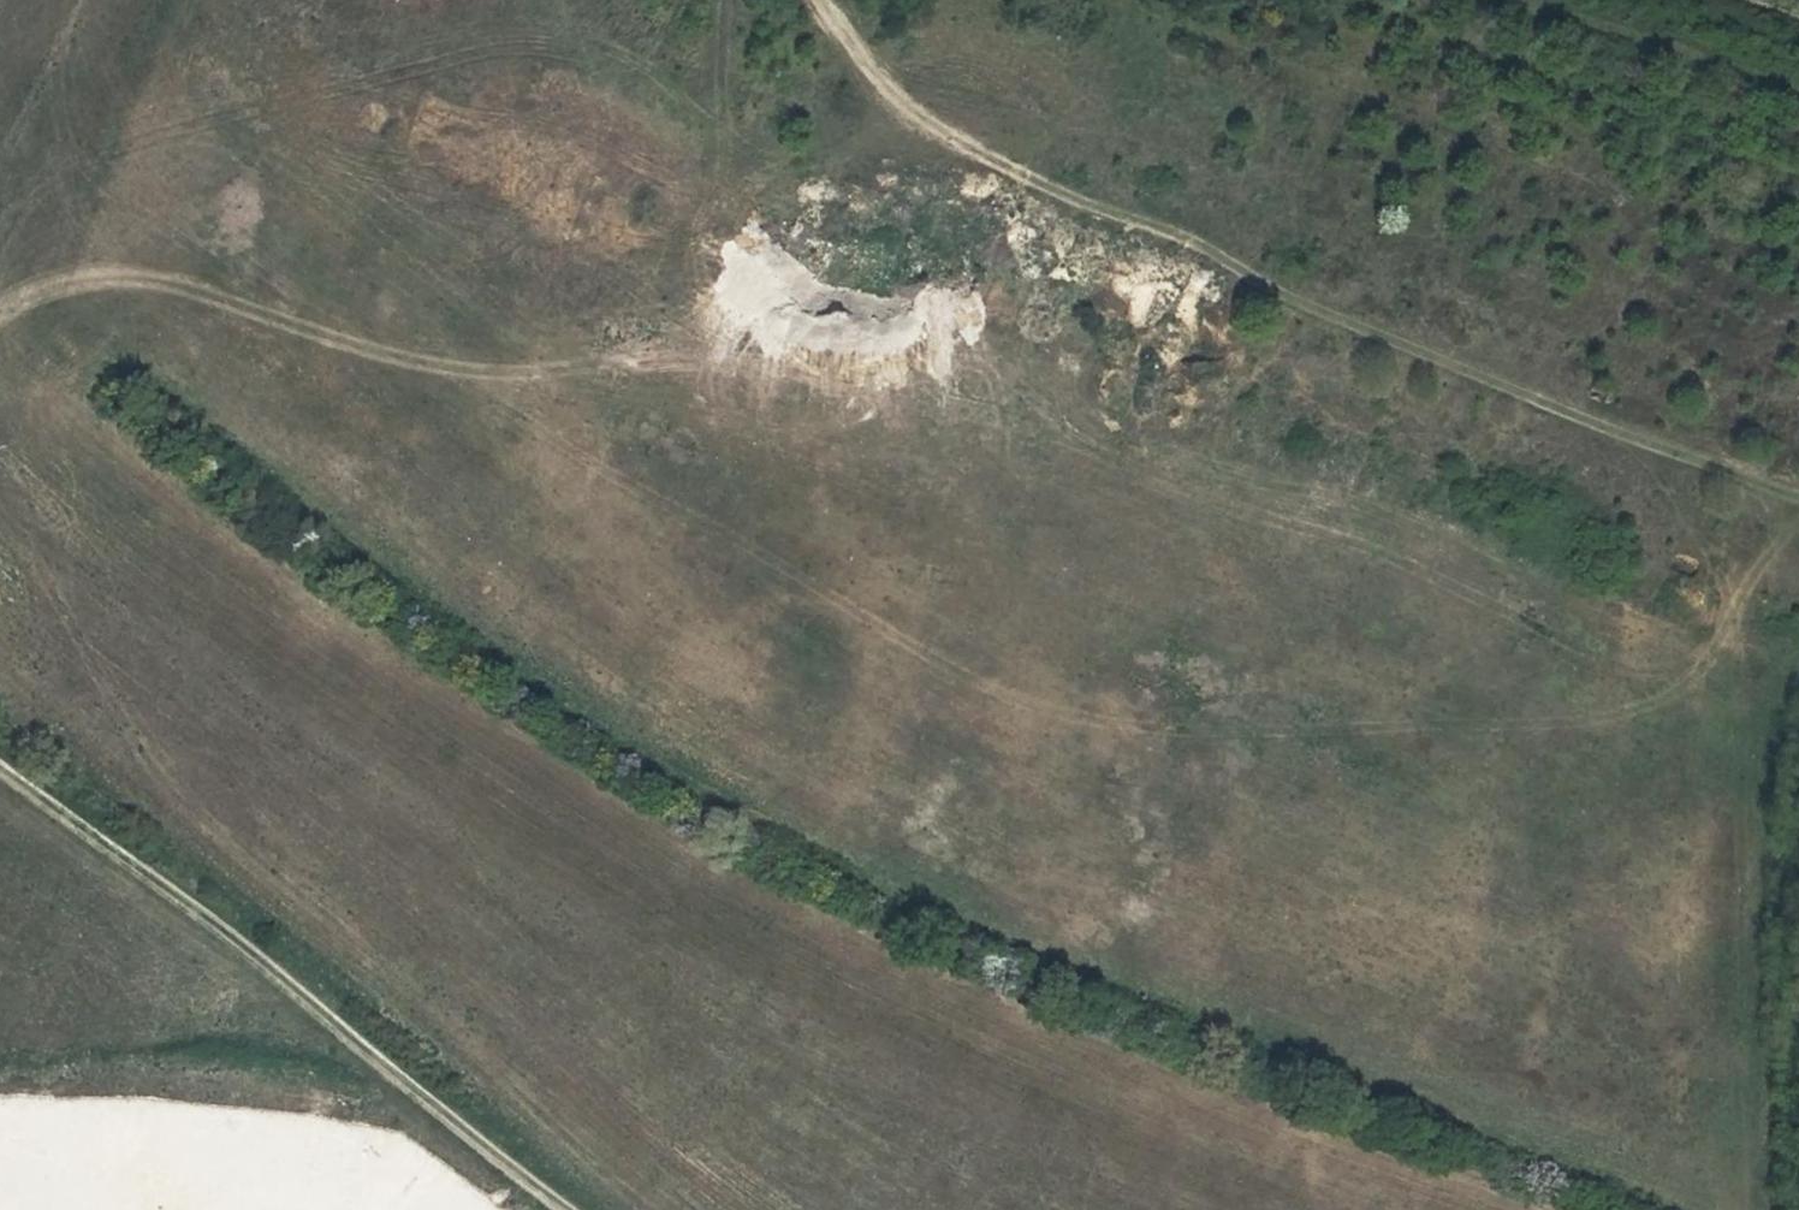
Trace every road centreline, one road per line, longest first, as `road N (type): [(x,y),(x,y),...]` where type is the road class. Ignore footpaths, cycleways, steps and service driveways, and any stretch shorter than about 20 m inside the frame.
road 1 (track): [(829,0),(903,92),(1164,228),(1543,405),(1798,494)]
road 2 (track): [(552,1209),(0,759)]

